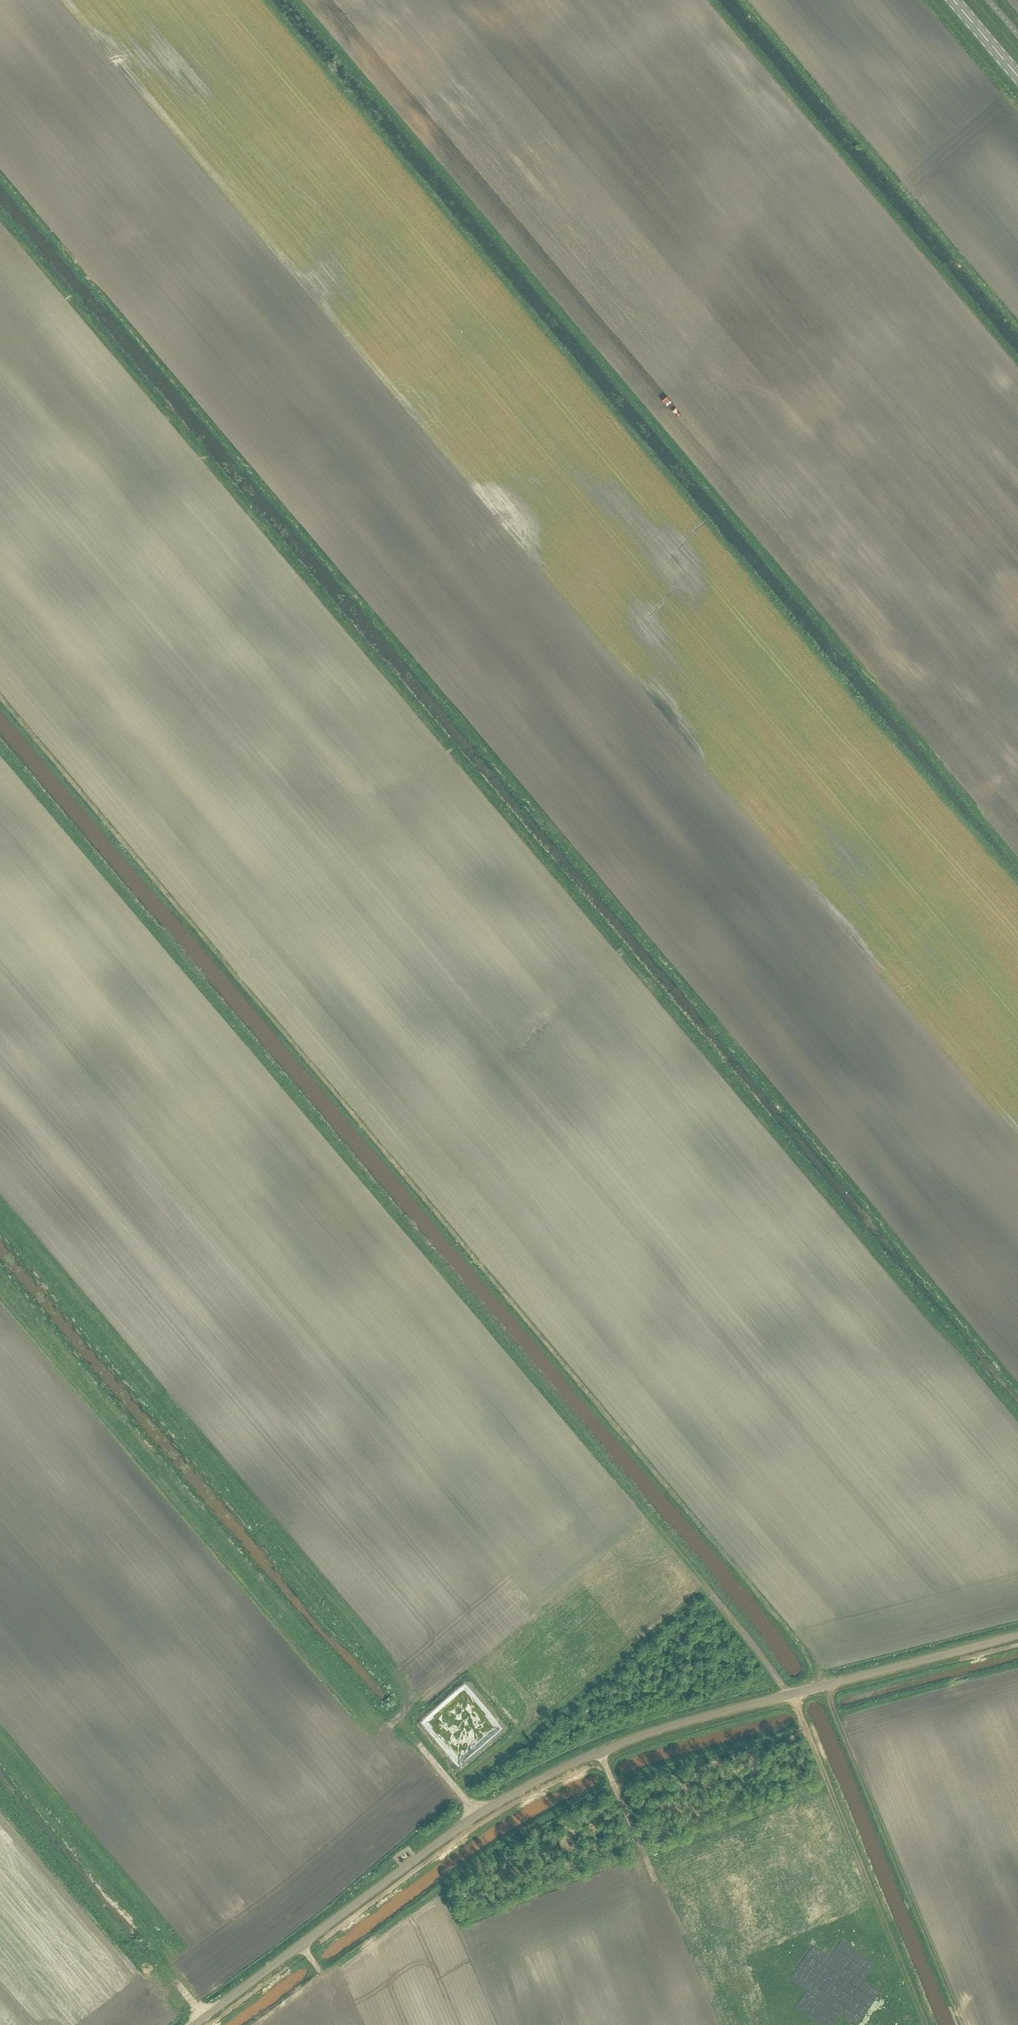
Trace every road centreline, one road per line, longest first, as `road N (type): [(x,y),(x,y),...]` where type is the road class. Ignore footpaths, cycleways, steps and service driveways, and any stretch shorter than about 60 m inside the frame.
road 1 (unclassified): [(192,2024),(458,1826),(558,1770),(629,1738),(1017,1634)]
road 2 (track): [(928,2024),(793,1693)]

